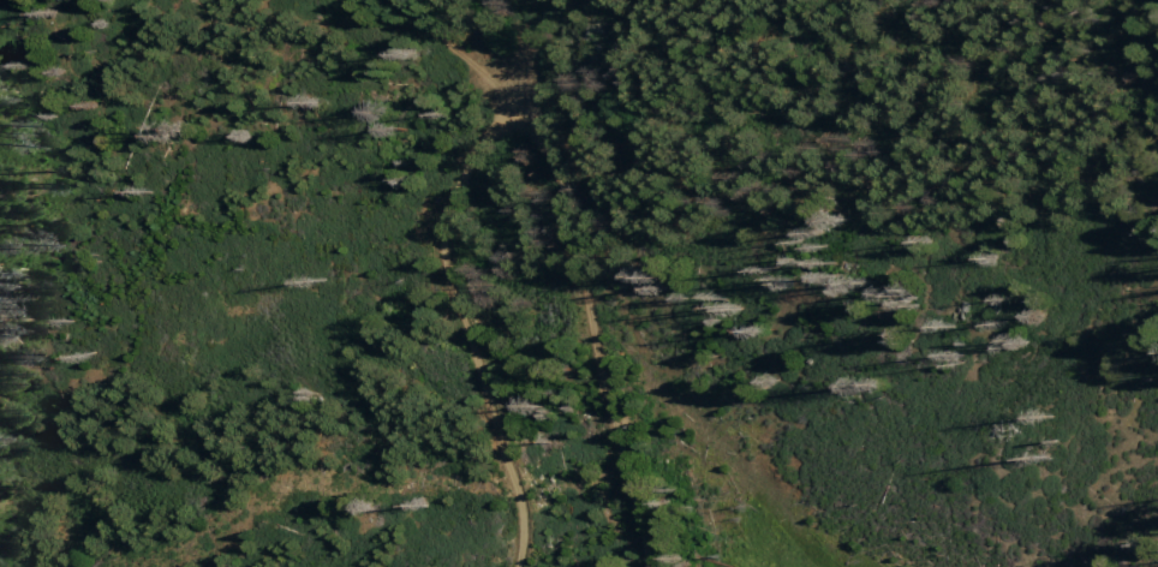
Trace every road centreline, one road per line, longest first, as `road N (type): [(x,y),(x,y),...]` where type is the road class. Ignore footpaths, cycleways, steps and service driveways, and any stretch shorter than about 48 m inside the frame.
road 1 (track): [(505,566),(512,521),(428,225),(512,117)]
road 2 (track): [(655,566),(597,370),(553,161),(512,117)]
road 3 (track): [(393,0),(512,117)]

